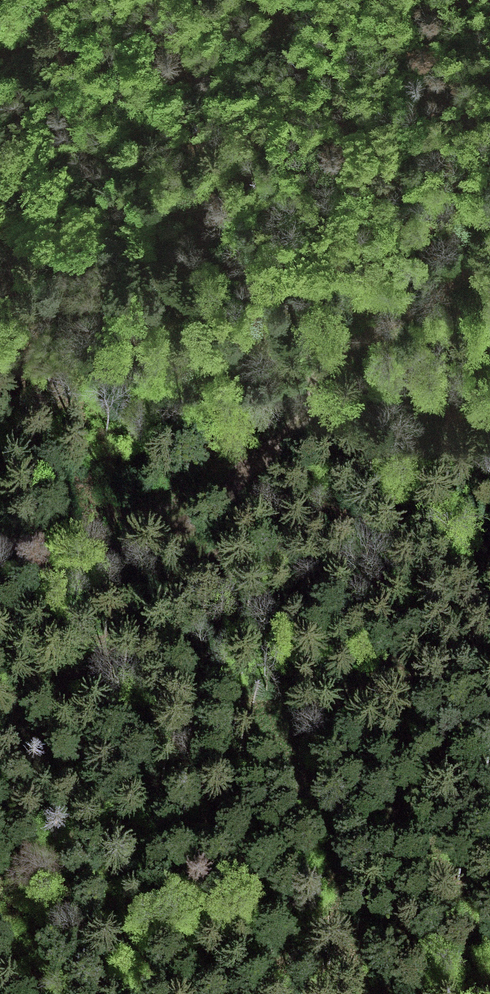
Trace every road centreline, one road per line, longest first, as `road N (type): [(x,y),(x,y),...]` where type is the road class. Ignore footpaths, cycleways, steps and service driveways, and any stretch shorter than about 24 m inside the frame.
road 1 (track): [(0,752),(67,688),(178,604),(212,566),(251,511),(278,437),(321,372),(489,262)]
road 2 (track): [(489,403),(426,375),(366,383),(315,409),(199,513),(153,543),(0,561)]

